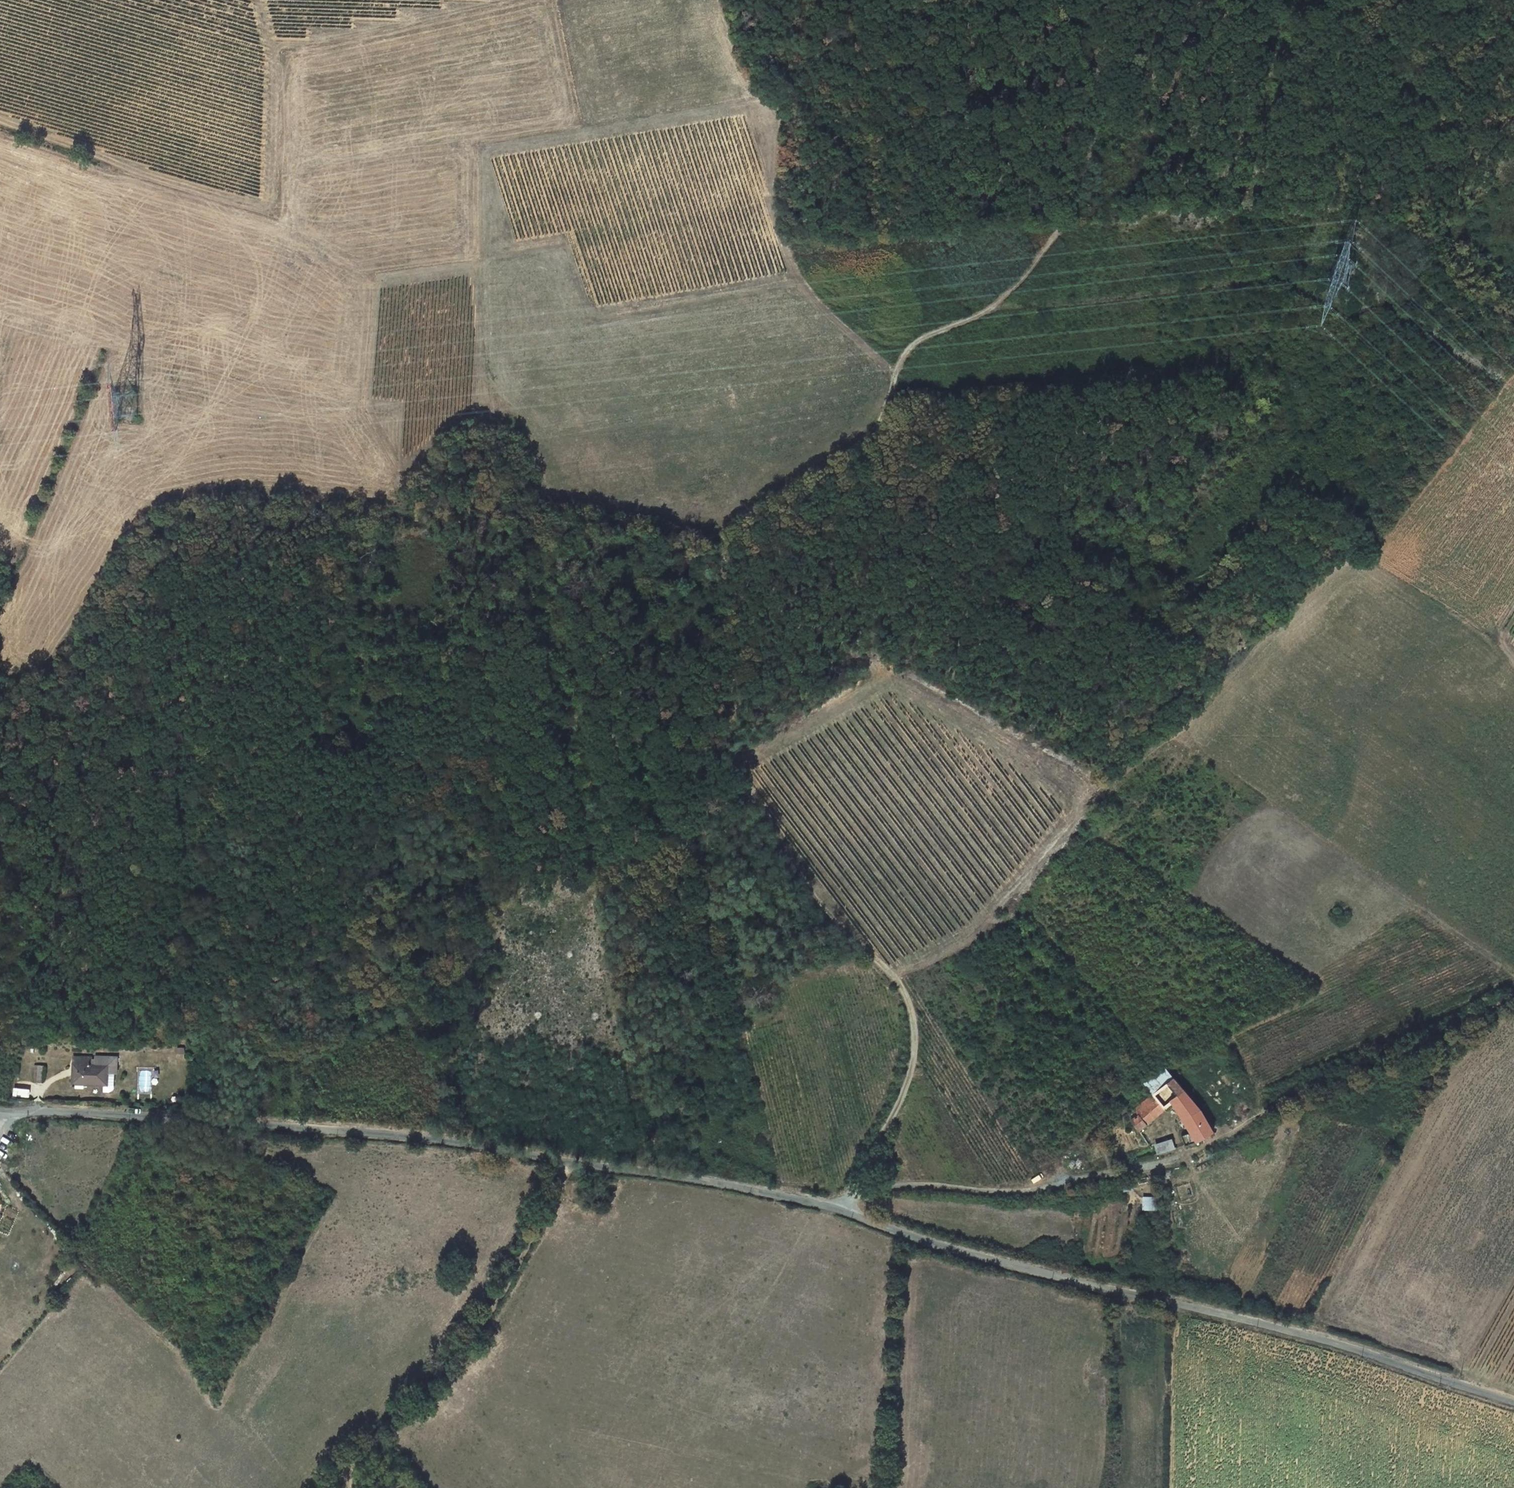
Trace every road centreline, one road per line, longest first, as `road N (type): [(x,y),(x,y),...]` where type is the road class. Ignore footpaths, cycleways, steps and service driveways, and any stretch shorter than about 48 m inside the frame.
road 1 (unclassified): [(0,1112),(427,1139),(724,1184),(834,1206),(916,1238),(1109,1291),(1290,1330),(1513,1401)]
road 2 (track): [(1132,0),(1094,92),(1089,170),(1067,222),(1043,252),(986,313),(905,351),(885,418),(864,437),(716,521),(735,777),(821,909),(889,971),(912,1004),(908,1079),(853,1194)]
road 3 (track): [(772,102),(776,203),(801,280),(896,374)]
road 4 (track): [(0,119),(256,206)]

